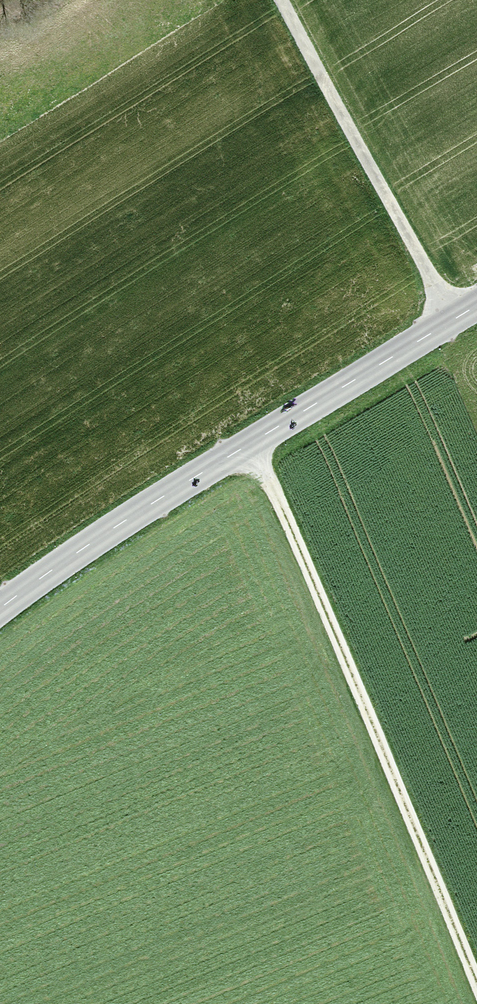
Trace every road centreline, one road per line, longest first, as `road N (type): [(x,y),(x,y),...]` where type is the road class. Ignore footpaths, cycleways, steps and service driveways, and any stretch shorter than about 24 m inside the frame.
road 1 (track): [(253,439),(476,986)]
road 2 (tertiary): [(0,610),(253,439),(476,303)]
road 3 (track): [(285,0),(445,322)]

